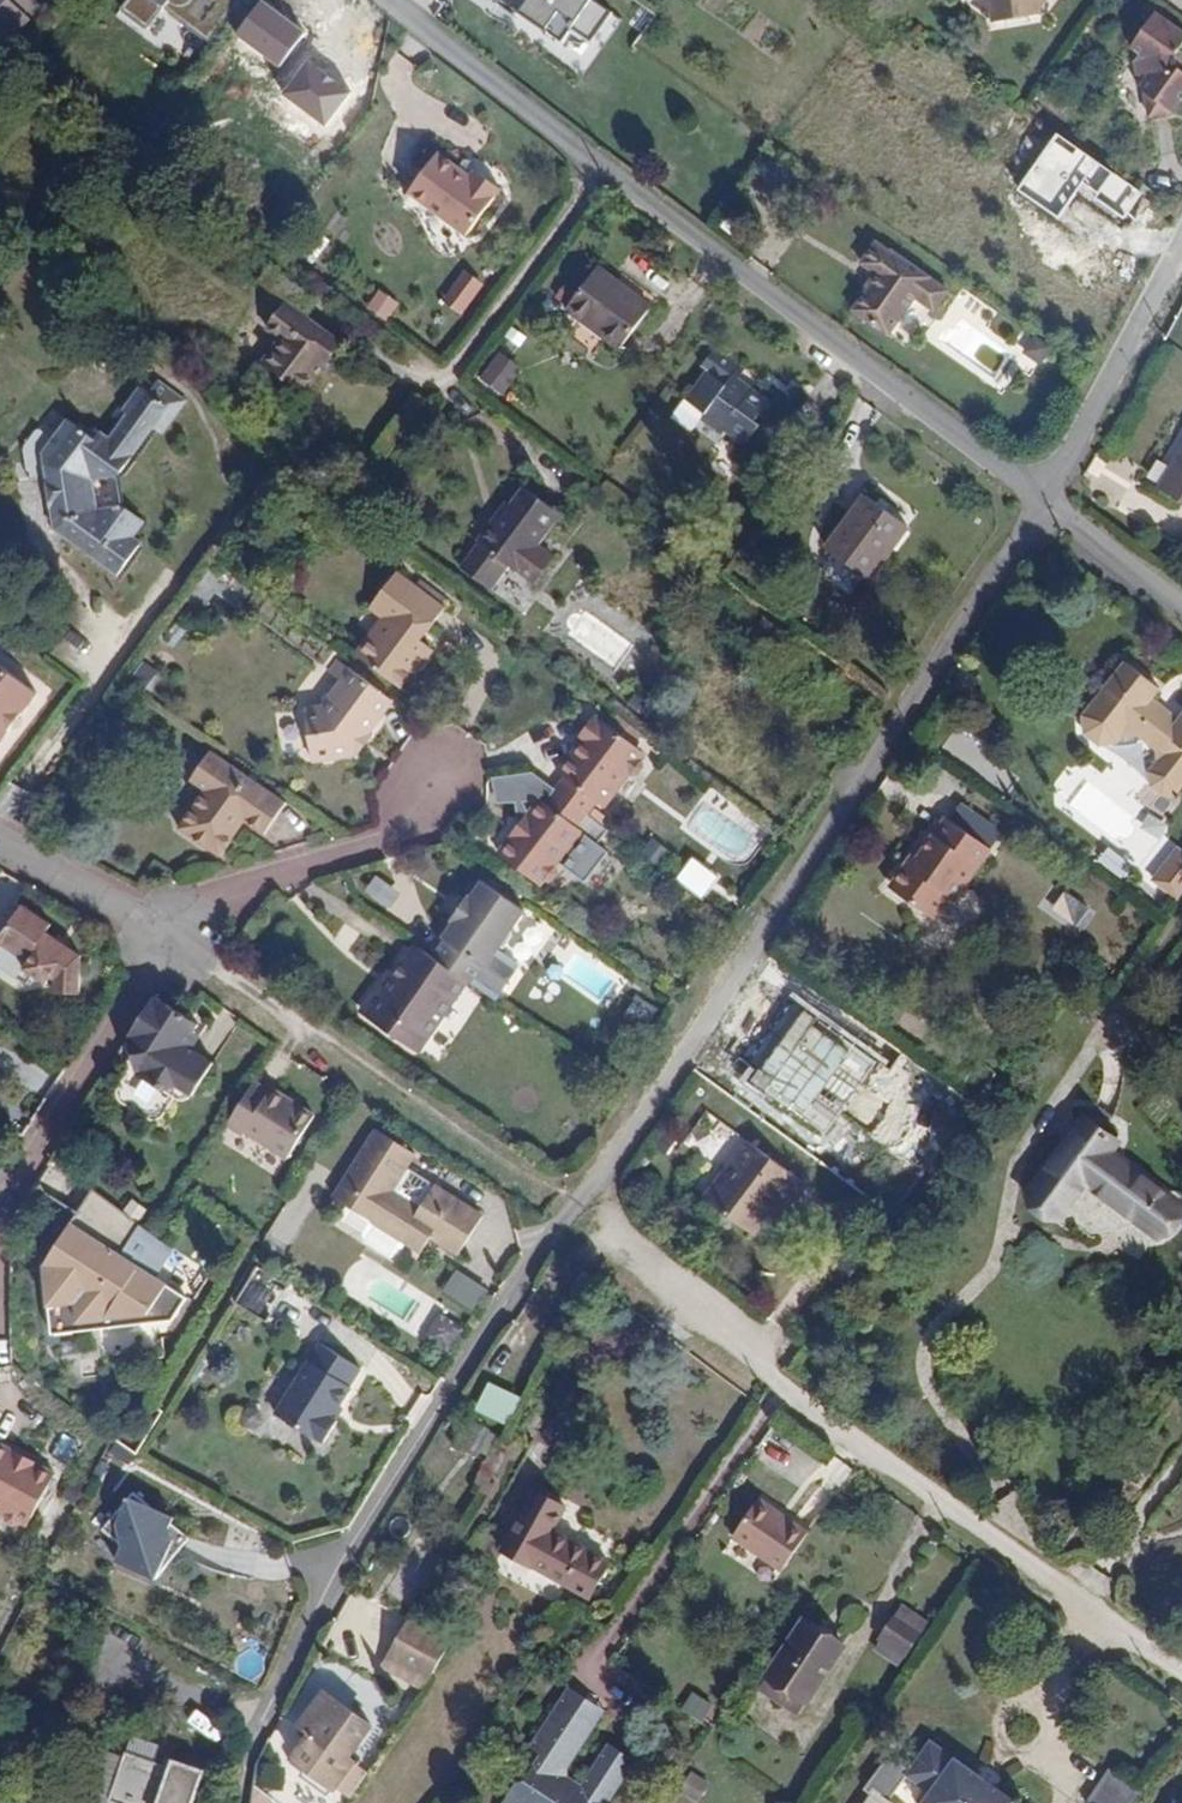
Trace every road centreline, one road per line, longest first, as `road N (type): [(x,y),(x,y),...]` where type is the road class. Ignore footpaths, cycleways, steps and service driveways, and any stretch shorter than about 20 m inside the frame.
road 1 (residential): [(575,1218),(1046,503)]
road 2 (residential): [(391,0),(1046,503)]
road 3 (residential): [(575,1218),(783,1388),(1181,1672)]
road 4 (residential): [(252,1746),(341,1573),(450,1390),(575,1218)]
road 5 (residential): [(179,943),(205,902),(417,836),(456,775)]
road 6 (residential): [(179,943),(0,1215)]
road 7 (residential): [(1046,503),(1181,263)]
road 8 (residential): [(0,845),(179,943)]
road 9 (residential): [(1046,503),(1181,608)]

